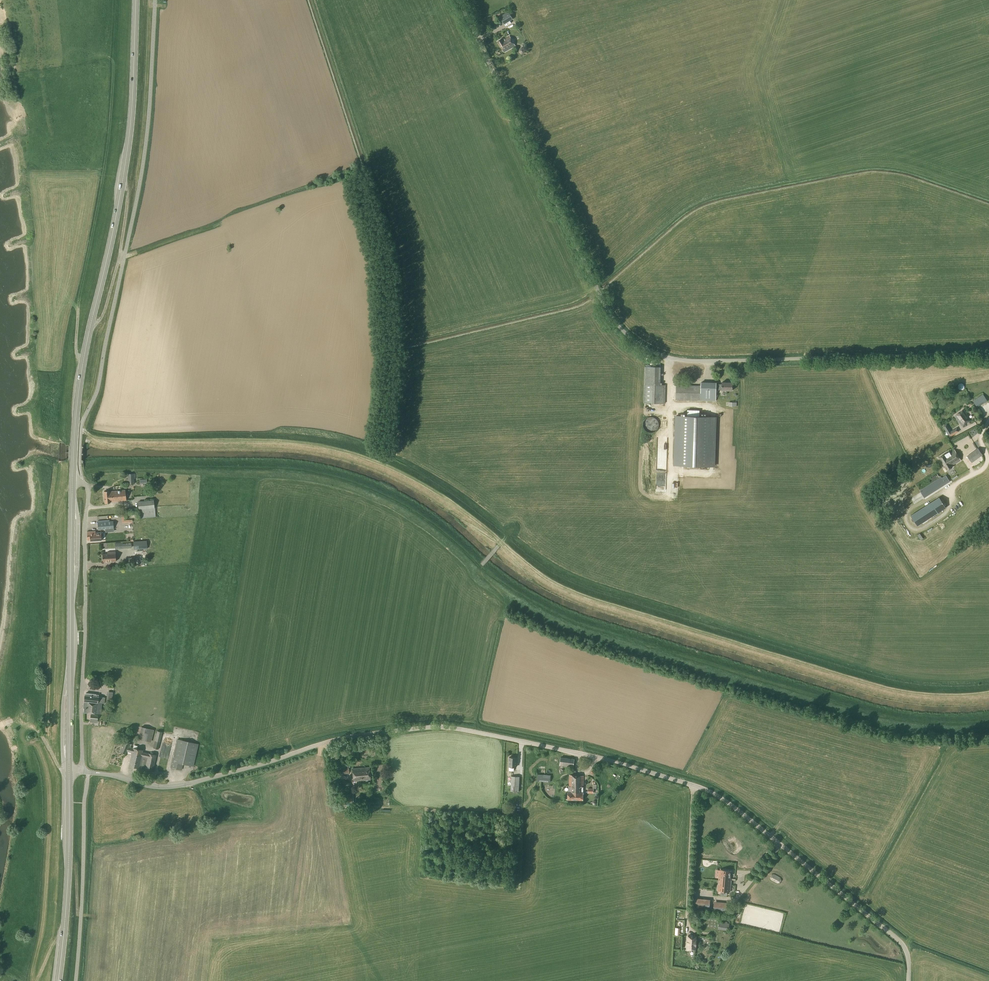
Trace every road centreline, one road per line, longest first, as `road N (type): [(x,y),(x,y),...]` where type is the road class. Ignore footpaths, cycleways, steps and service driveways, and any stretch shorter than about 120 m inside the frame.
road 1 (unclassified): [(910,980),(903,941),(724,799),(581,754),(440,726),(344,741),(181,786),(80,771)]
road 2 (unclassified): [(988,355),(695,364),(652,357),(626,336),(604,301),(460,0)]
road 3 (primary): [(73,484),(80,374),(130,130),(136,0)]
road 4 (unclassified): [(80,771),(89,491),(73,484)]
road 5 (primary): [(68,770),(73,484)]
road 6 (primary): [(58,980),(68,770)]

